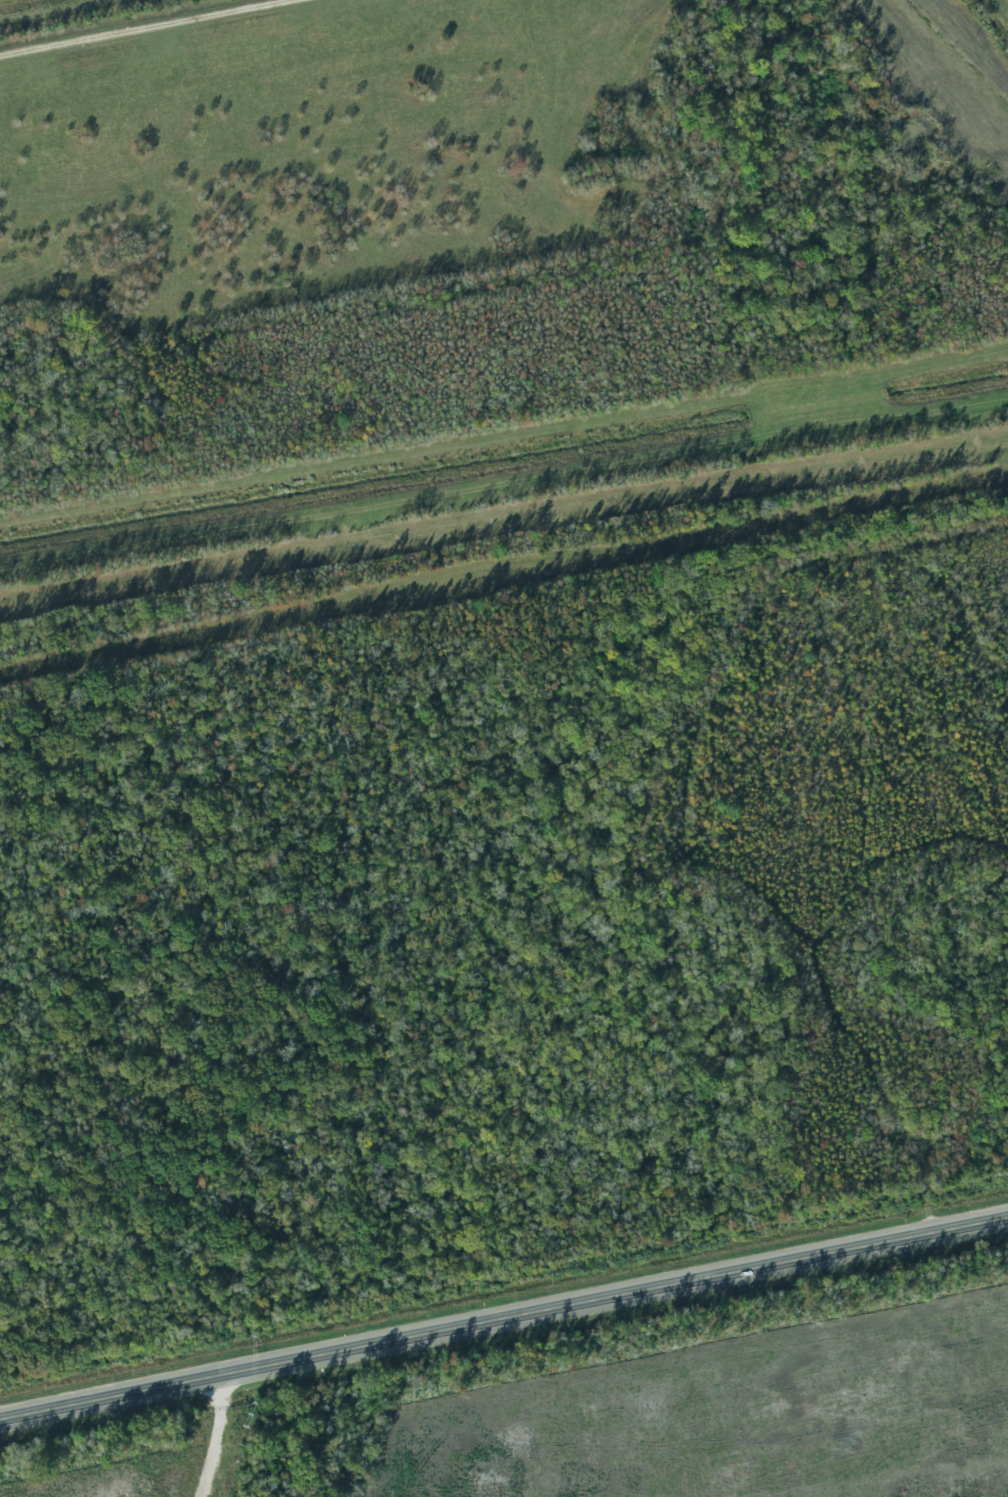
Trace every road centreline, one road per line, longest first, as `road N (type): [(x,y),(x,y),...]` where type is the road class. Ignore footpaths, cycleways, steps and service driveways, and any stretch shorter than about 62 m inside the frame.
road 1 (secondary): [(0,1417),(1007,1216)]

